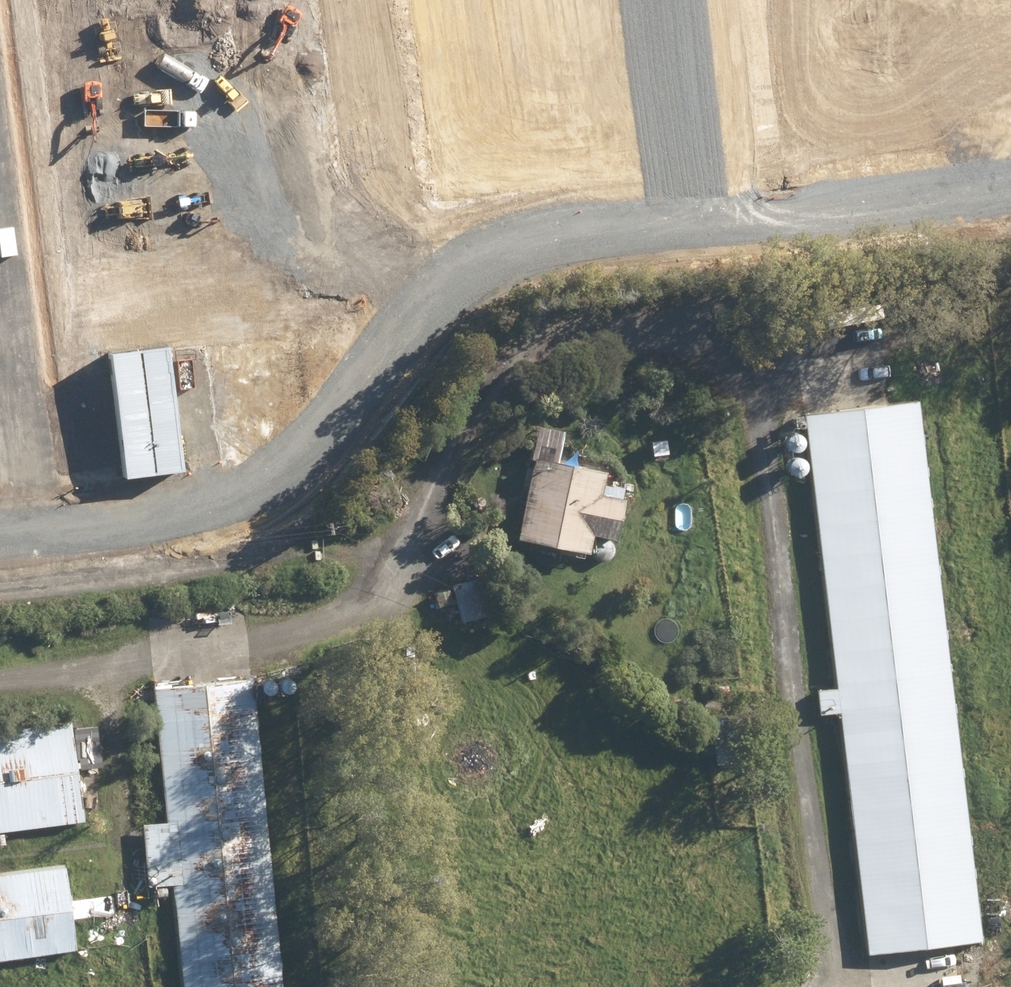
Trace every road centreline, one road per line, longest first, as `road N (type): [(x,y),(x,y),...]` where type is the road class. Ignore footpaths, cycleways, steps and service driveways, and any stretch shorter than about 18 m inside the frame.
road 1 (track): [(0,669),(318,623),(379,588),(500,371),(558,331),(657,325),(709,339),(754,380),(768,421),(821,932),(806,986)]
road 2 (track): [(0,588),(219,559),(291,527),(447,338),(541,267),(584,248),(647,248)]
road 3 (track): [(291,0),(327,353),(291,527)]
road 4 (track): [(447,338),(451,295),(414,0)]
road 5 (track): [(219,559),(323,543),(425,510)]
road 6 (track): [(109,653),(125,833)]
road 7 (track): [(754,380),(885,357)]

